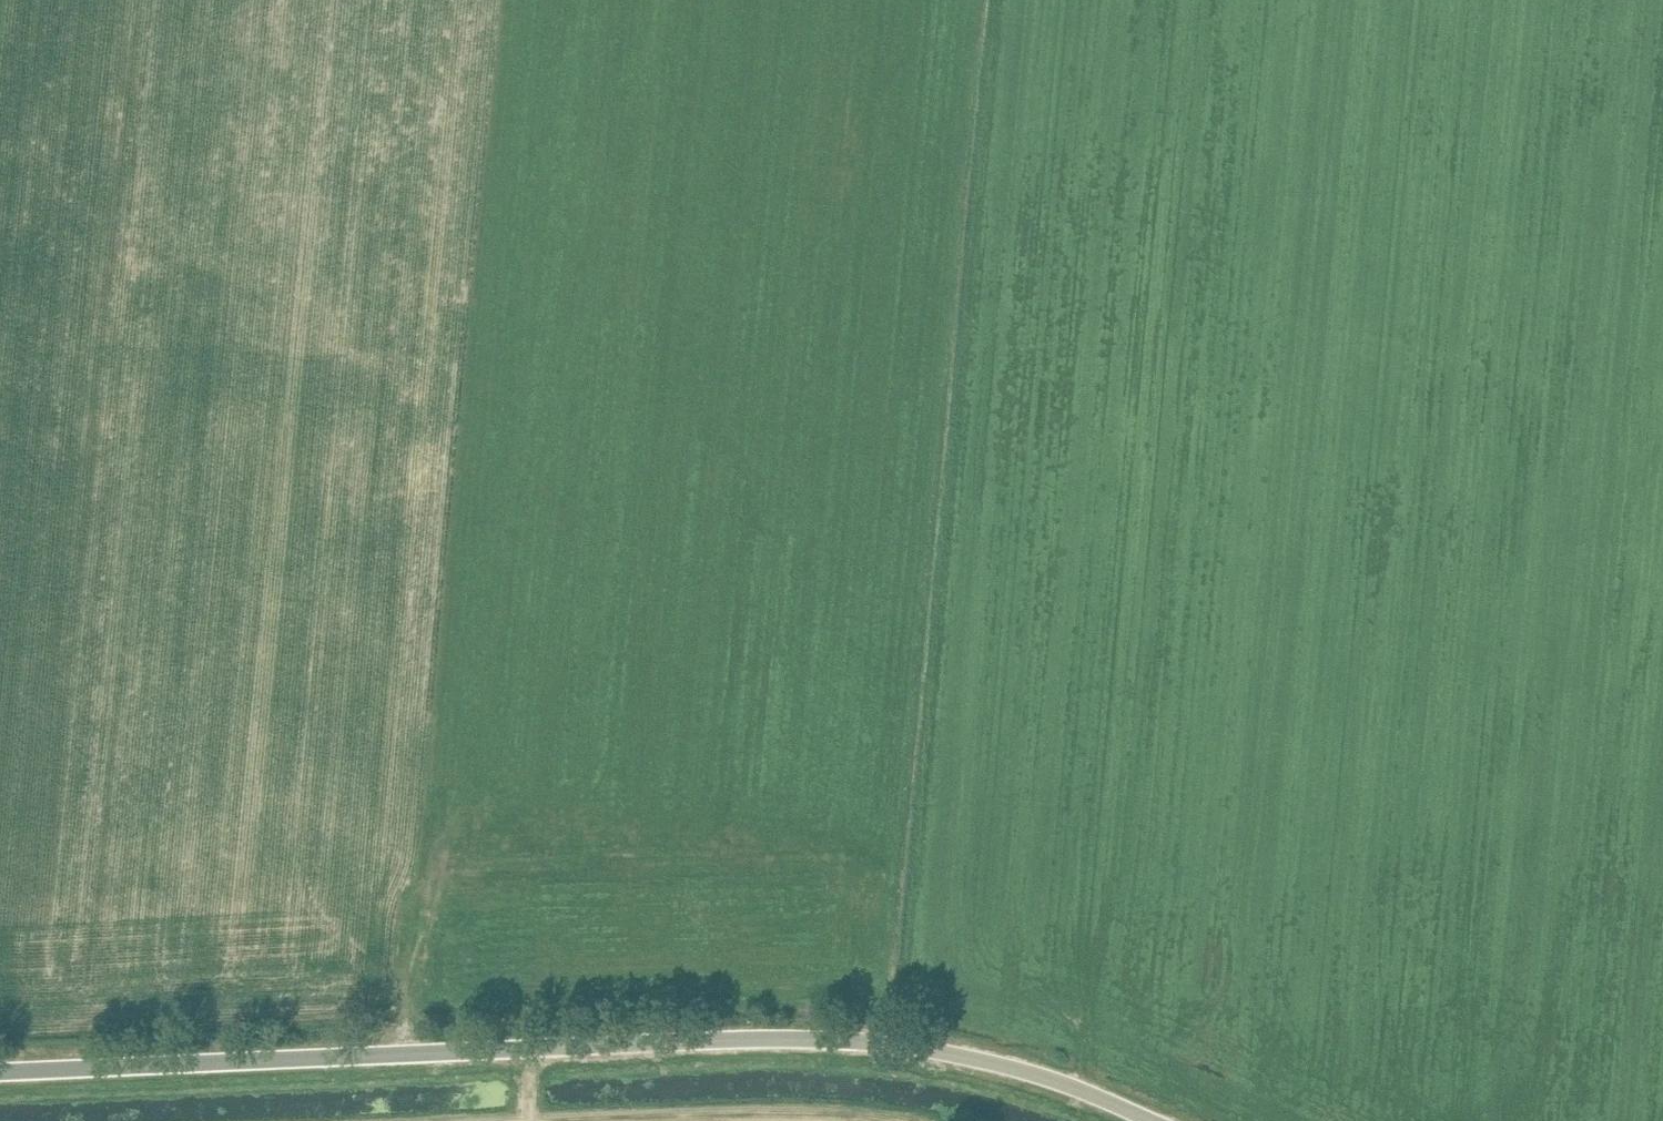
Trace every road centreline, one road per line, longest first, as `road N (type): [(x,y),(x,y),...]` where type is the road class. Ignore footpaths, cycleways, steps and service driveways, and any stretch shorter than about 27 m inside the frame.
road 1 (unclassified): [(1150,1120),(1026,1071),(955,1054),(793,1037),(0,1071)]

